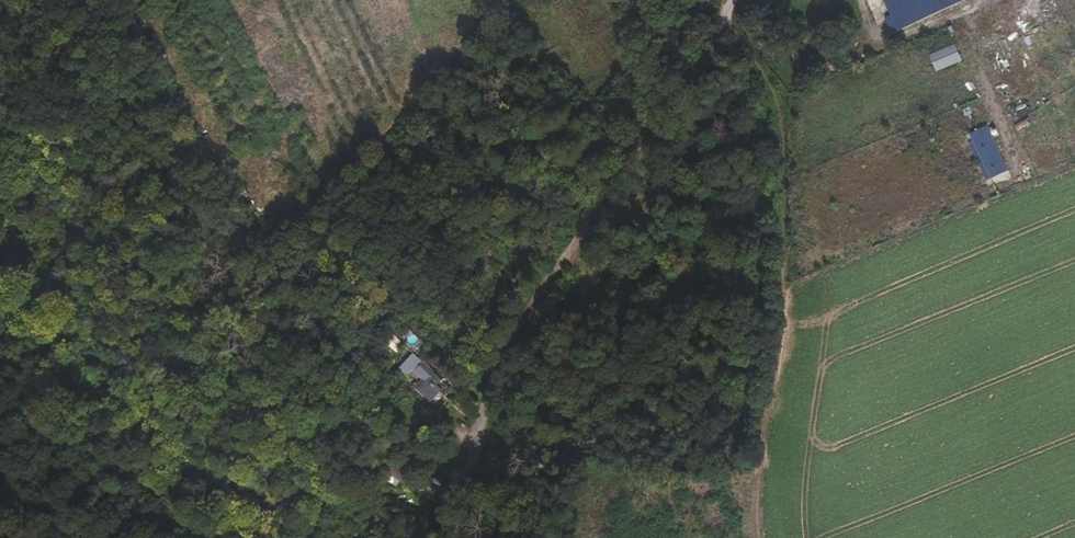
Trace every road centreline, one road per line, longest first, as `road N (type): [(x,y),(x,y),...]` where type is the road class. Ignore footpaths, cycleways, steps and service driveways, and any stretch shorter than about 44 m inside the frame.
road 1 (track): [(723,4),(500,363),(439,537)]
road 2 (track): [(722,0),(725,19),(780,121),(780,339),(756,488),(763,537)]
road 3 (track): [(515,0),(308,207)]
road 4 (track): [(0,354),(130,537)]

